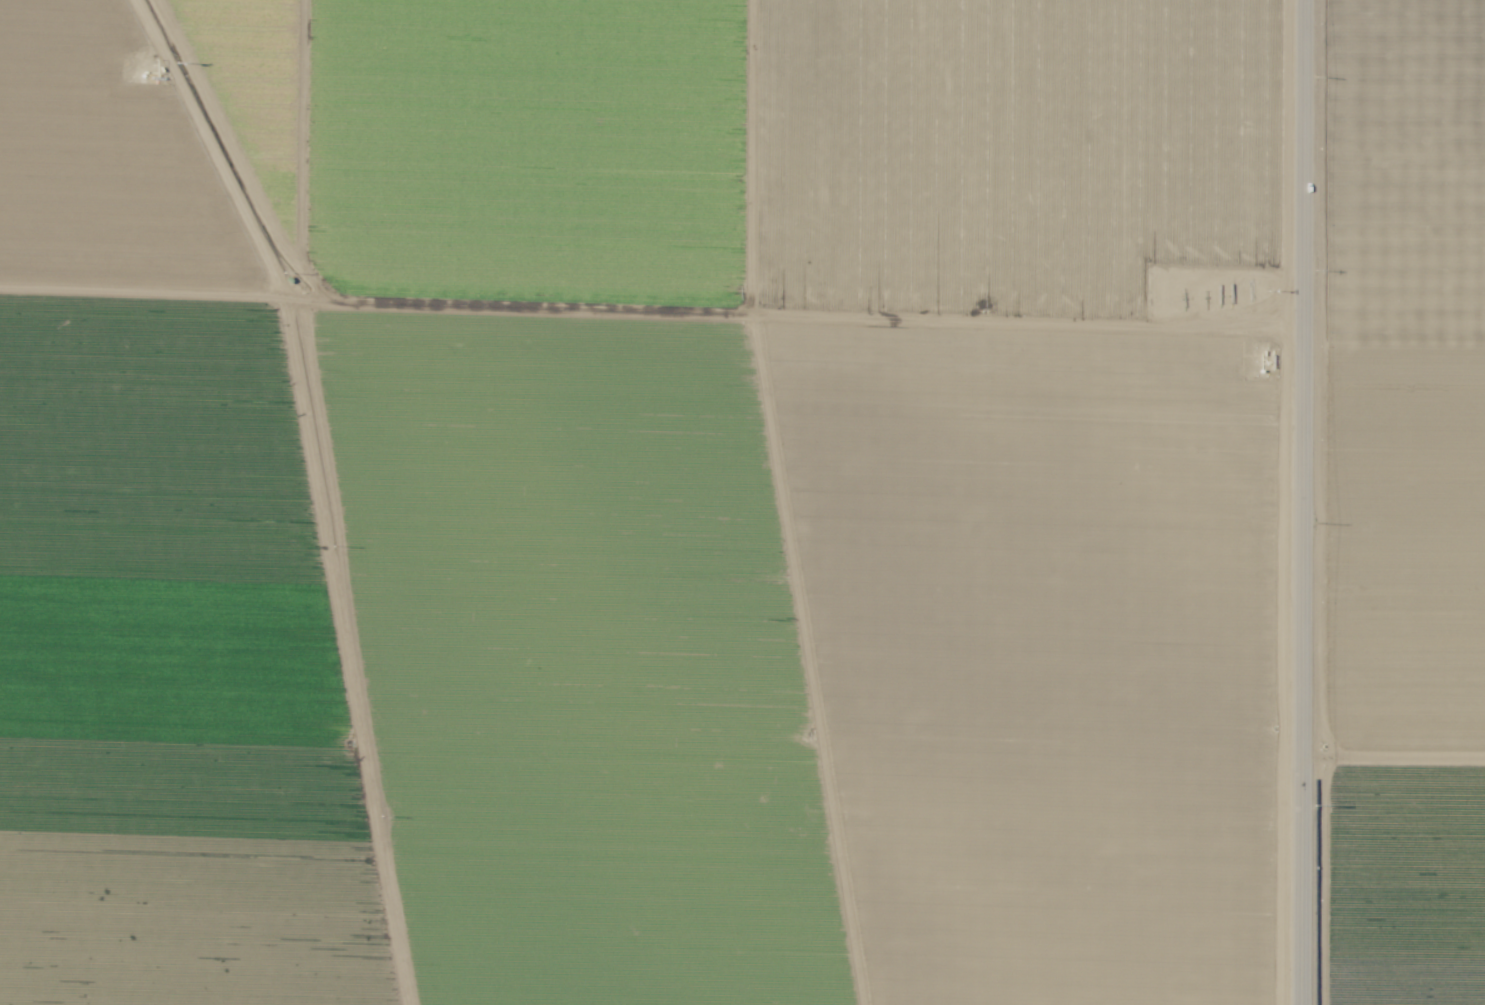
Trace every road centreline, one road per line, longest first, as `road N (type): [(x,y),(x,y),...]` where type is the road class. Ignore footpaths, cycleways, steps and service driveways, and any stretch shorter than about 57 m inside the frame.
road 1 (tertiary): [(1307,0),(1302,1004)]

